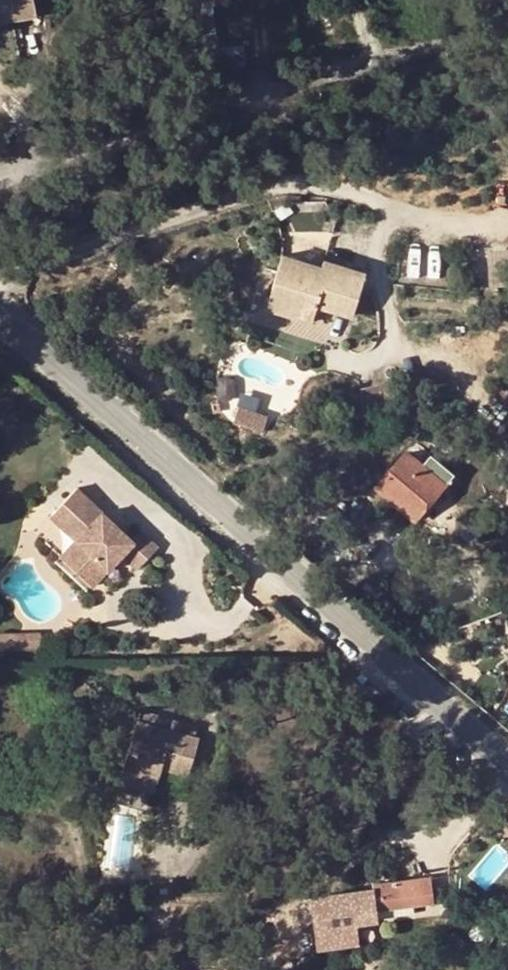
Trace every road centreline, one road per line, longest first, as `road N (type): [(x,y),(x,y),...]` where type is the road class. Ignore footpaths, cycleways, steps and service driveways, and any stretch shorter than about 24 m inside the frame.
road 1 (tertiary): [(507,761),(54,359),(0,330)]
road 2 (residential): [(0,169),(507,14)]

